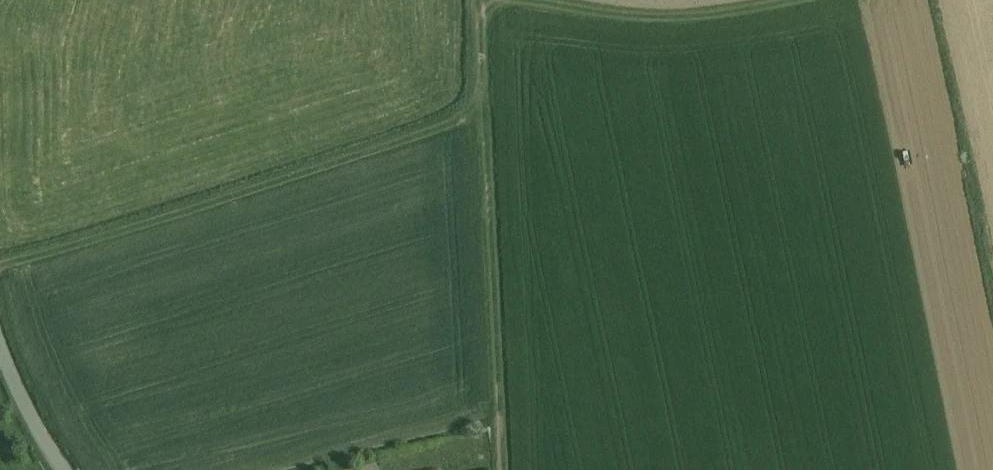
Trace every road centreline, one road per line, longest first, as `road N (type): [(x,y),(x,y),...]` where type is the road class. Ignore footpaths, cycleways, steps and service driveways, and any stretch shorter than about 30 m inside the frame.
road 1 (track): [(0,261),(486,111)]
road 2 (track): [(504,469),(481,0)]
road 3 (track): [(503,0),(624,19),(700,19),(801,0)]
road 4 (track): [(992,279),(932,0)]
road 5 (unclassified): [(62,469),(0,346)]

